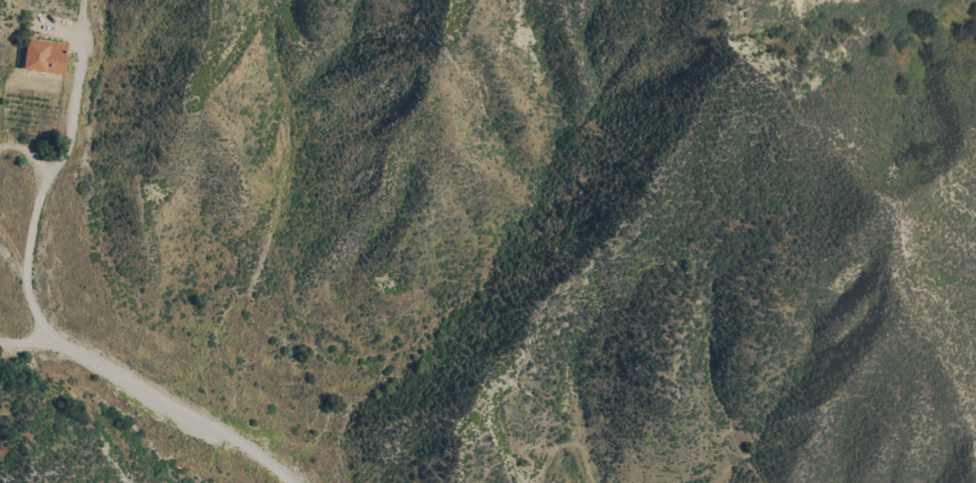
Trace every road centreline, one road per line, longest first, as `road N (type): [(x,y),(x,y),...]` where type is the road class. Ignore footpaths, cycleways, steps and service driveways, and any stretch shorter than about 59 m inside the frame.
road 1 (residential): [(300,482),(73,351)]

